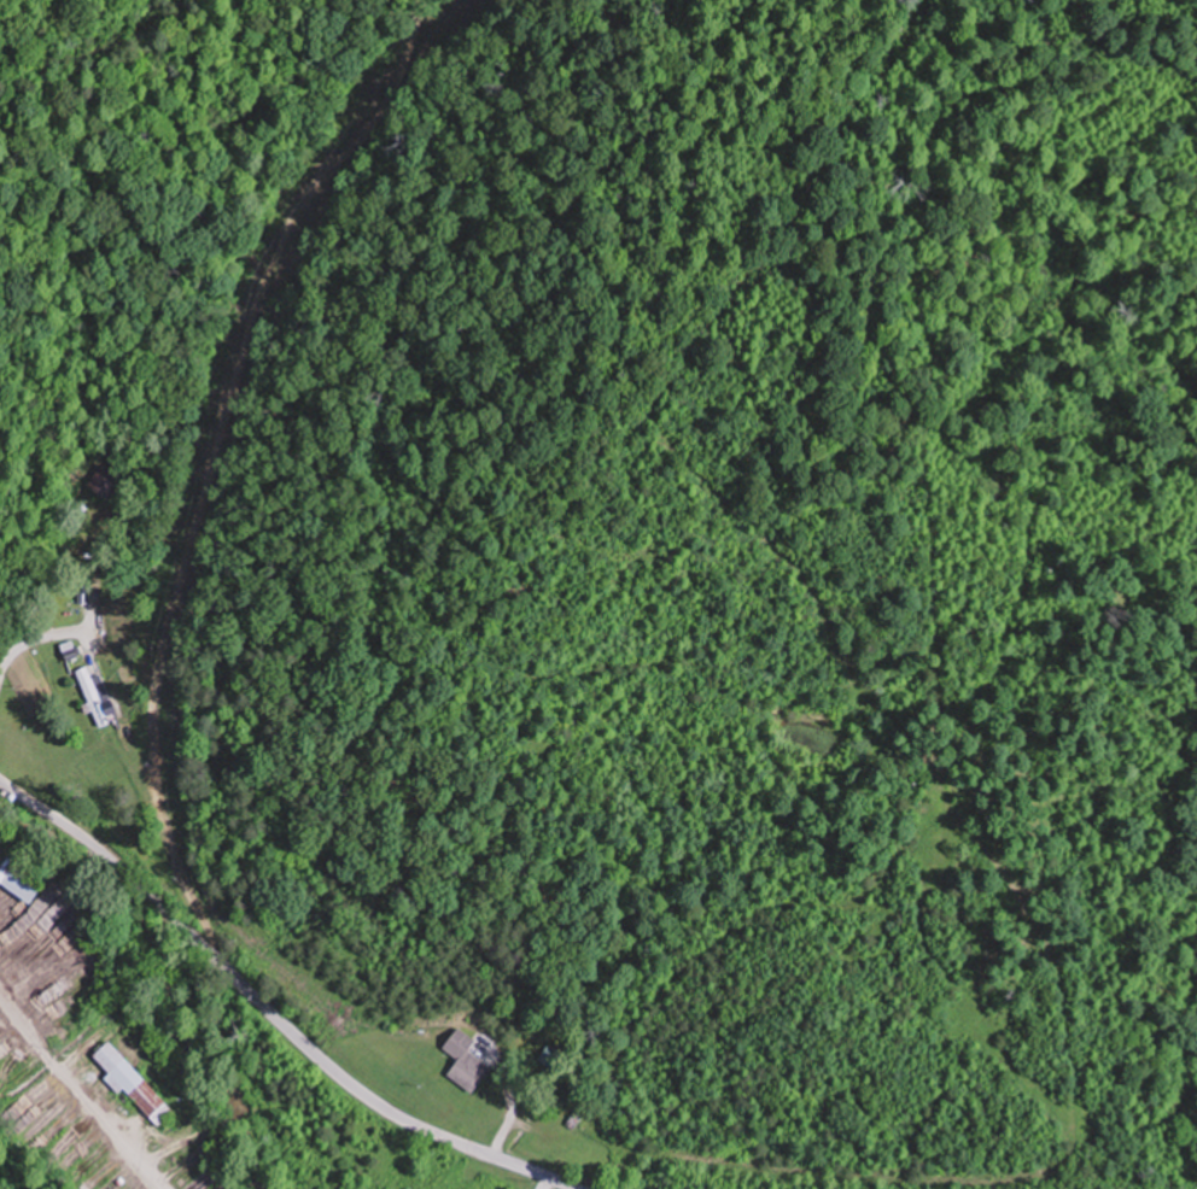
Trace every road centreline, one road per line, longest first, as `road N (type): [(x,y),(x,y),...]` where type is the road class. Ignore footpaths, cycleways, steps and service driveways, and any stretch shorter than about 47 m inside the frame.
road 1 (residential): [(575,1188),(427,1129),(363,1093),(134,875),(0,779)]

